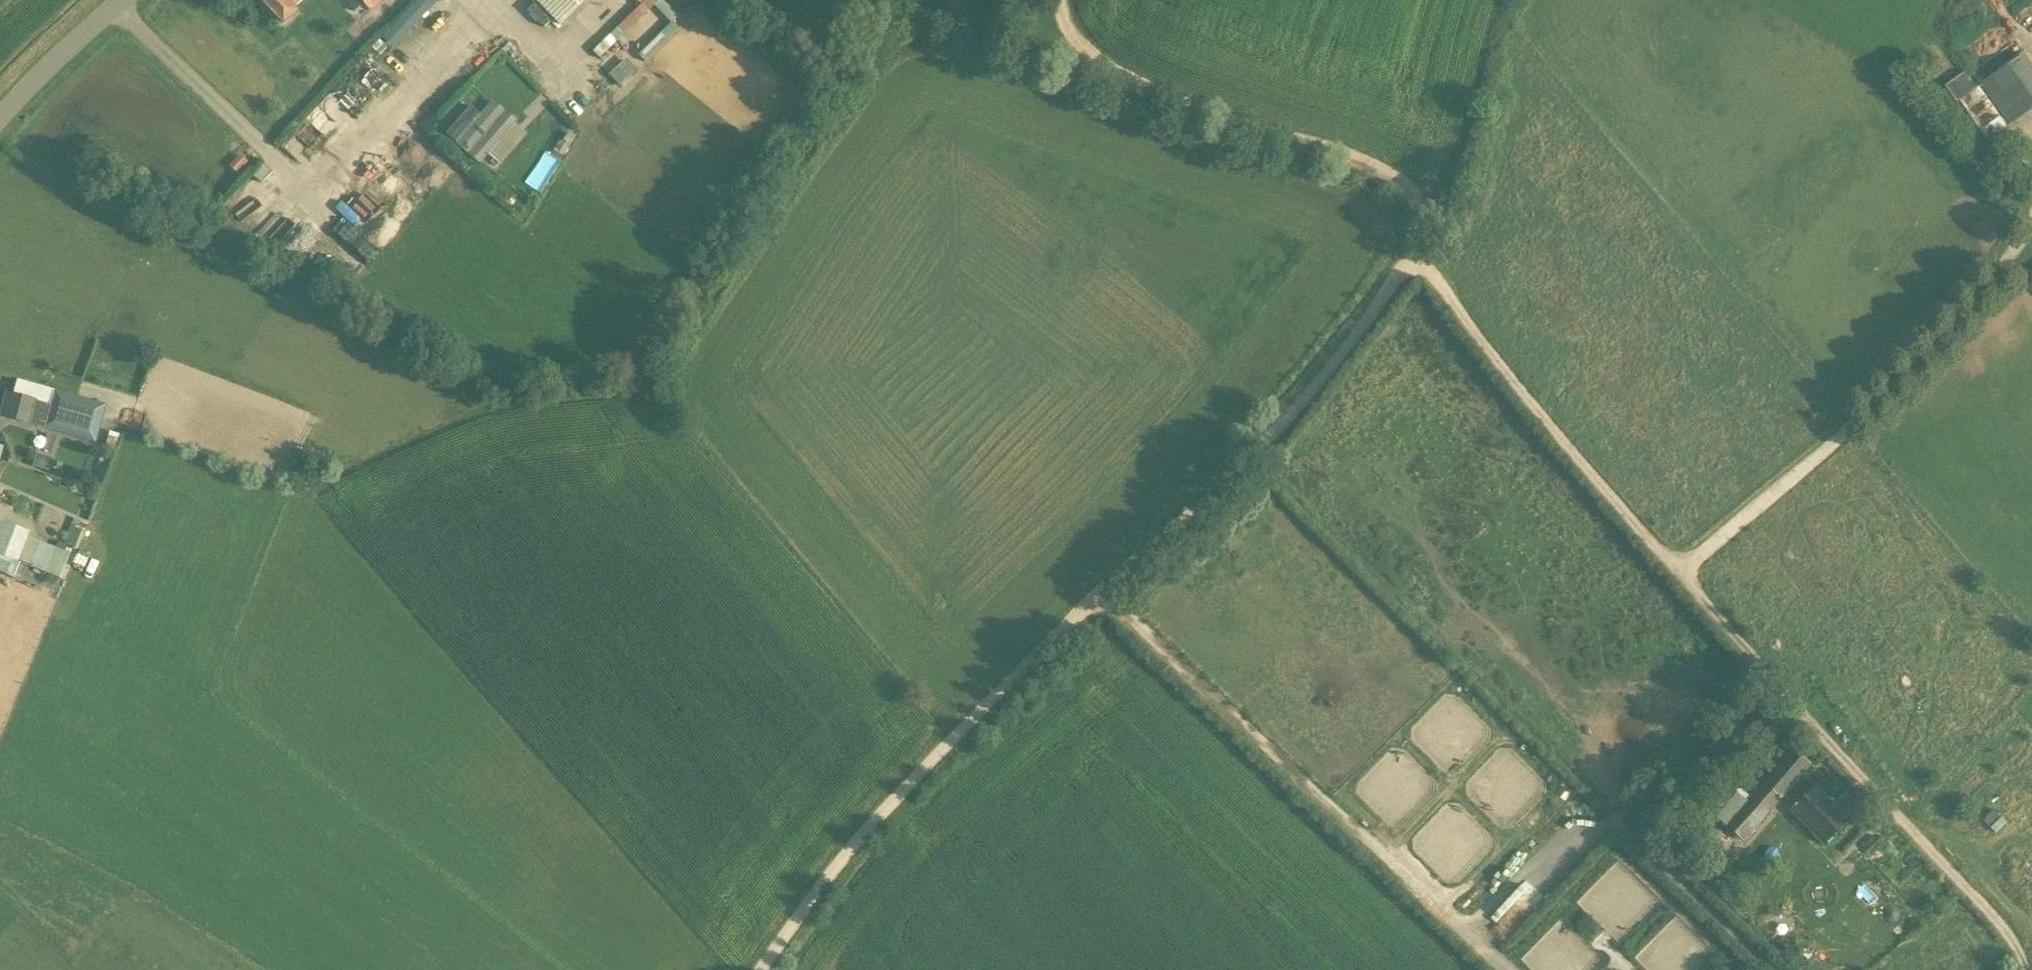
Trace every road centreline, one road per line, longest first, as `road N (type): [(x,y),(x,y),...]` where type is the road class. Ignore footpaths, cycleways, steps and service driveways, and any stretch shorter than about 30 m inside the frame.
road 1 (track): [(760,969),(863,834),(1239,470),(1414,258)]
road 2 (track): [(2026,969),(2007,932),(1564,443),(1414,258)]
road 3 (track): [(1678,572),(1945,334),(2031,220)]
road 4 (track): [(1414,258),(1420,217),(1406,183),(1122,77),(1082,52),(1064,23),(1060,0)]
road 5 (unclassified): [(0,130),(71,54),(141,0)]

